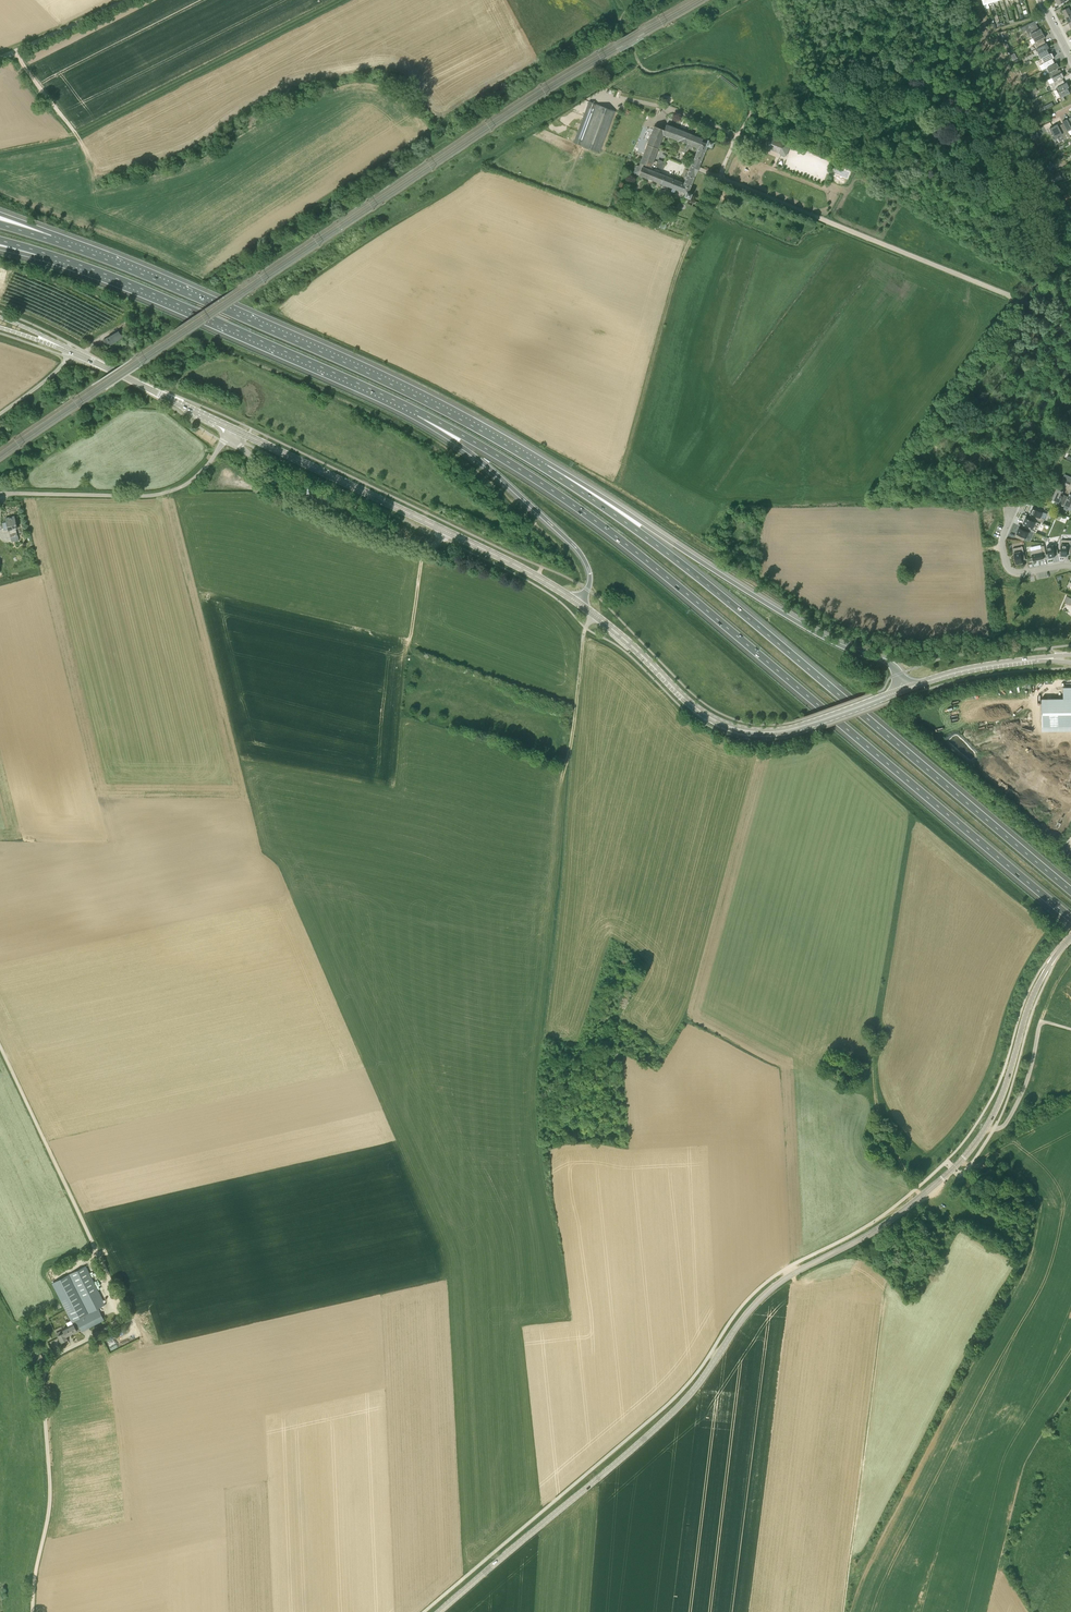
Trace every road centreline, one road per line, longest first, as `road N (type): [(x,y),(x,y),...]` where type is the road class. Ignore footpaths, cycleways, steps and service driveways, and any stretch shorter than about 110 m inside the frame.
road 1 (tertiary): [(439,1611),(672,1412),(770,1290),(879,1228),(964,1158),(1000,1099),(1034,993),(1070,935)]
road 2 (motorway): [(418,412),(619,539),(1070,918)]
road 3 (motorway): [(1070,891),(720,595),(545,469)]
road 4 (unclassified): [(33,1611),(50,1497),(45,1375),(55,1357),(111,1326),(119,1310),(0,1046)]
road 5 (motorway): [(545,469),(363,371),(51,239)]
road 6 (motorway): [(904,689),(887,662),(828,641),(545,469)]
road 7 (track): [(595,615),(583,638),(545,1032)]
road 8 (motorway): [(49,255),(418,412)]
road 9 (secondary): [(578,603),(231,428)]
road 10 (secondary): [(807,725),(757,733),(712,720),(578,603)]
road 11 (motorway): [(418,412),(578,550),(591,580),(578,603)]
road 12 (unclassified): [(0,493),(165,492),(202,471),(231,428)]
road 13 (track): [(874,1046),(907,814)]
road 14 (track): [(750,115),(743,86),(722,70),(644,70),(622,20)]
road 15 (secondary): [(231,428),(71,351)]
road 16 (secondary): [(904,689),(969,669),(1051,658)]
road 17 (track): [(719,177),(665,308)]
road 18 (unclassified): [(0,59),(127,0)]
road 19 (track): [(922,1195),(881,1125),(872,1069)]
road 20 (track): [(429,672),(409,645),(423,547)]
road 21 (residential): [(1070,566),(1011,572),(1001,543),(1010,509)]

